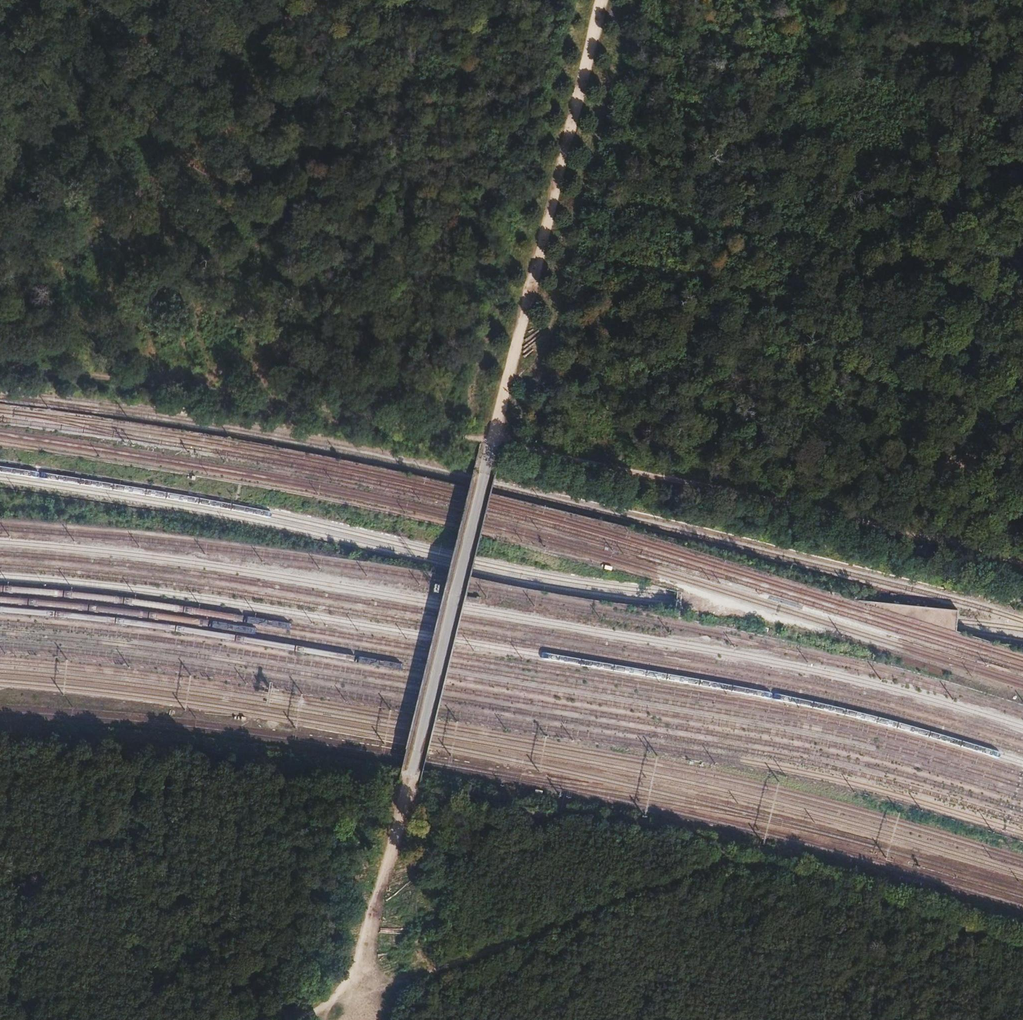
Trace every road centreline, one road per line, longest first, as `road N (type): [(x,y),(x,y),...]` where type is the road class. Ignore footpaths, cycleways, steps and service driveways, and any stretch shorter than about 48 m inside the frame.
road 1 (track): [(0,360),(491,439)]
road 2 (track): [(604,0),(489,448)]
road 3 (track): [(0,445),(123,461),(416,520)]
road 4 (track): [(410,786),(740,863)]
road 5 (track): [(406,802),(347,1013)]
road 6 (track): [(960,0),(1022,204)]

